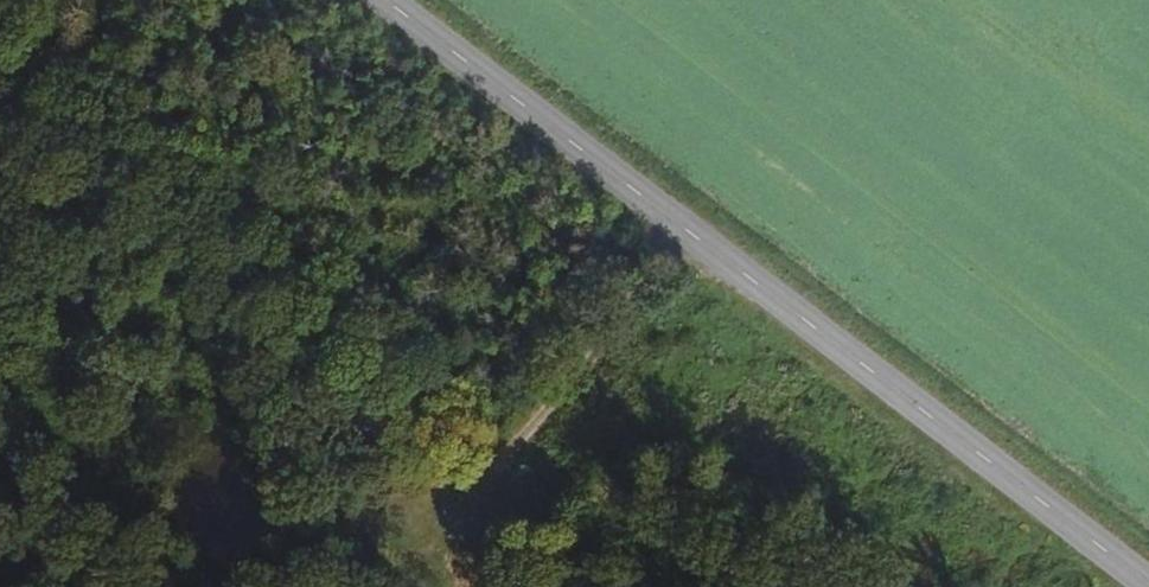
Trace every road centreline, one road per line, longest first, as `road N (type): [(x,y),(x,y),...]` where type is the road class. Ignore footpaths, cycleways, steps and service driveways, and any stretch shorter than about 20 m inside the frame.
road 1 (secondary): [(385,0),(1148,582)]
road 2 (track): [(734,267),(632,376),(533,446),(470,518),(431,509),(316,527)]

